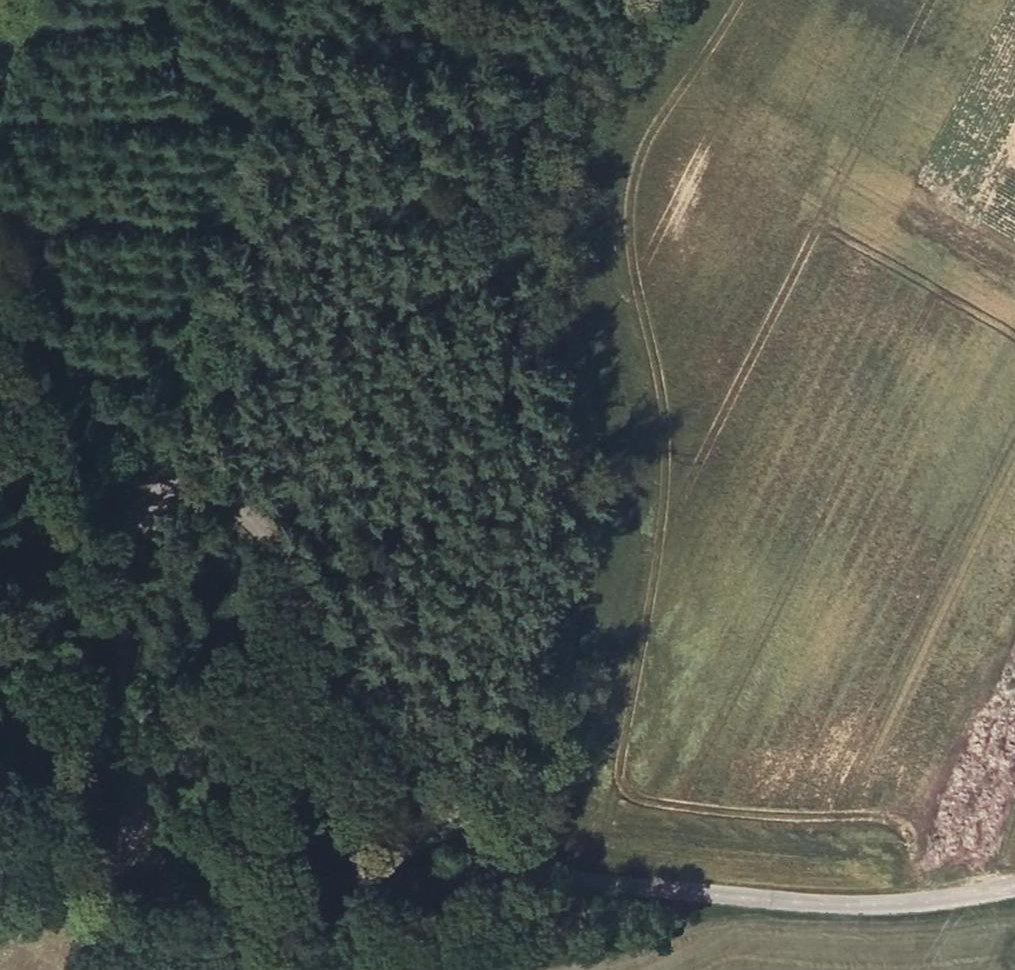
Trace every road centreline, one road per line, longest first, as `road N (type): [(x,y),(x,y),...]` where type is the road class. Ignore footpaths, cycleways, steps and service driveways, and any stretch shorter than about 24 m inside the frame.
road 1 (tertiary): [(1014,888),(873,906),(474,869),(415,821),(266,548),(230,518),(159,506),(138,524),(123,615),(133,779),(127,810),(106,826),(50,820),(0,781)]

